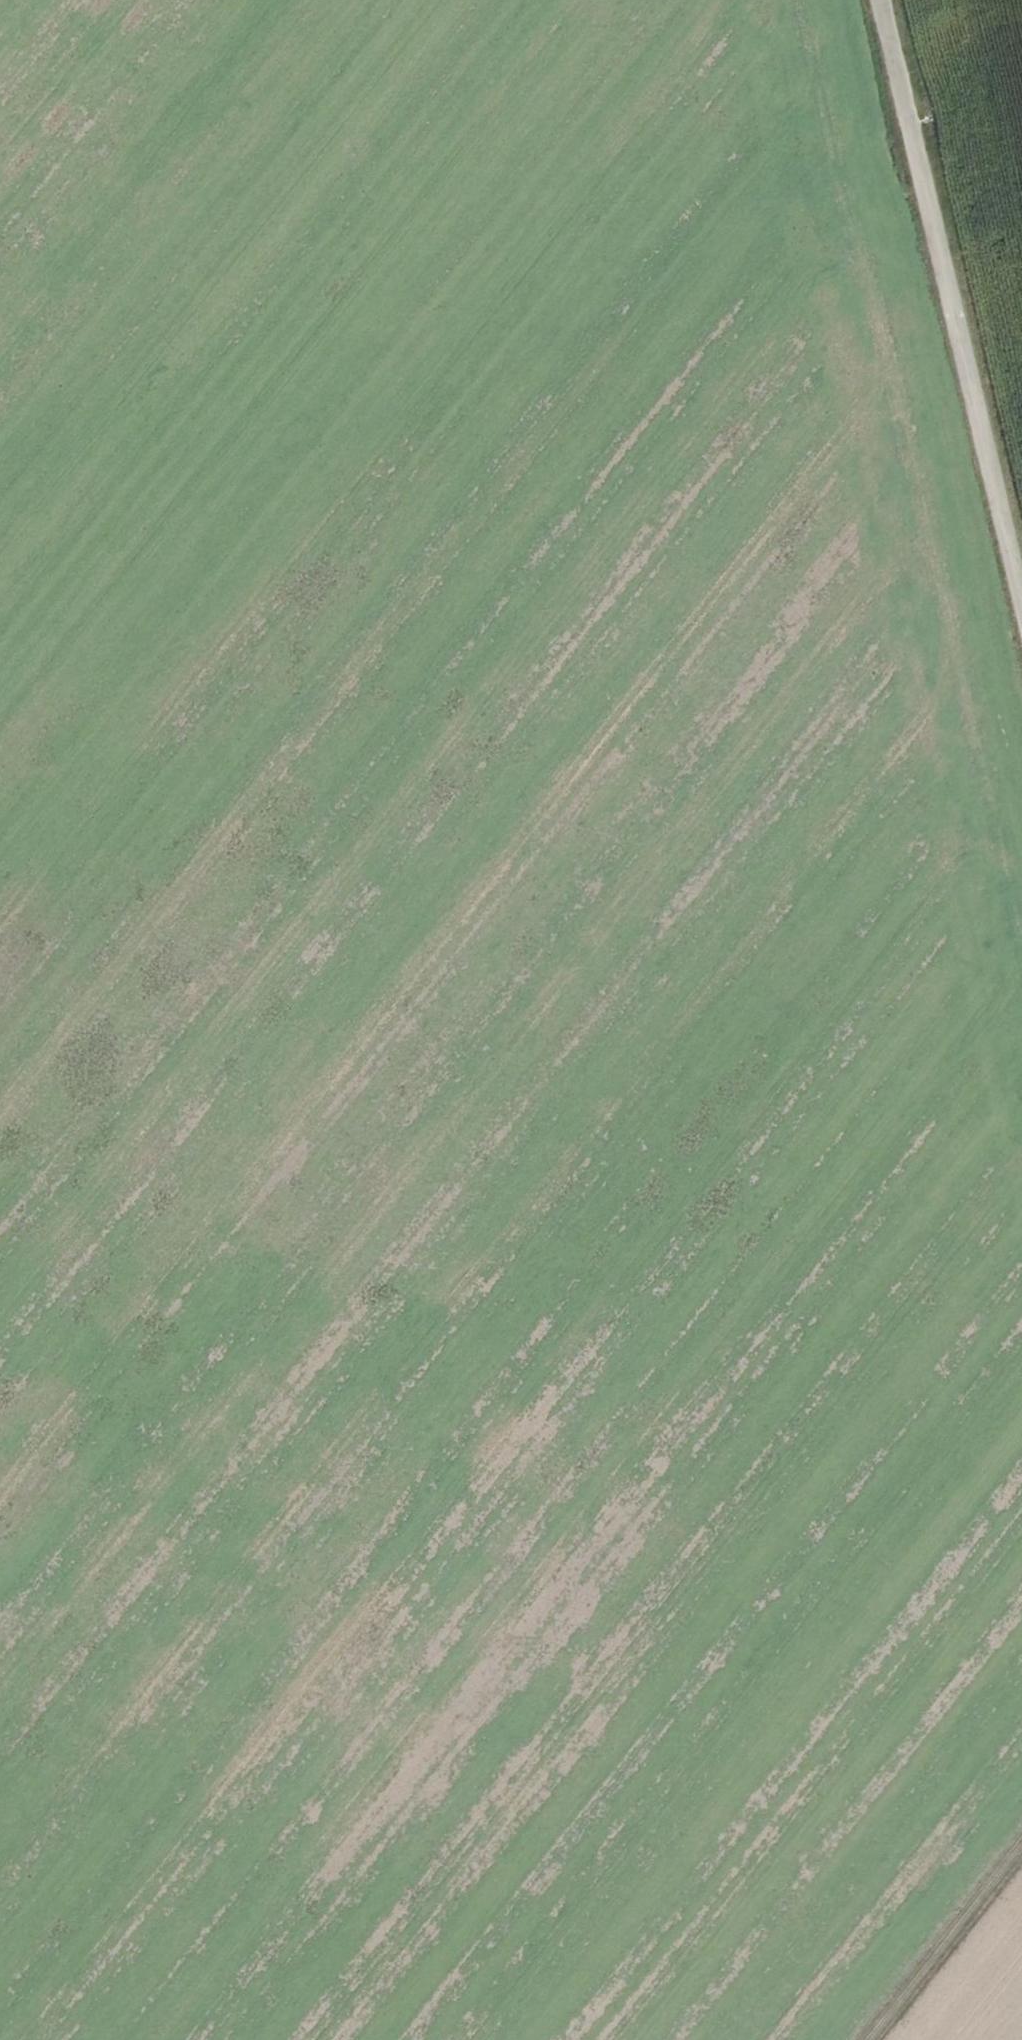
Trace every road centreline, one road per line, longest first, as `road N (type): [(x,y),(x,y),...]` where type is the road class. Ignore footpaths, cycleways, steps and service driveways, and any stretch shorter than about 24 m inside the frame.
road 1 (unclassified): [(894,0),(1021,554)]
road 2 (track): [(883,2039),(1021,1865)]

